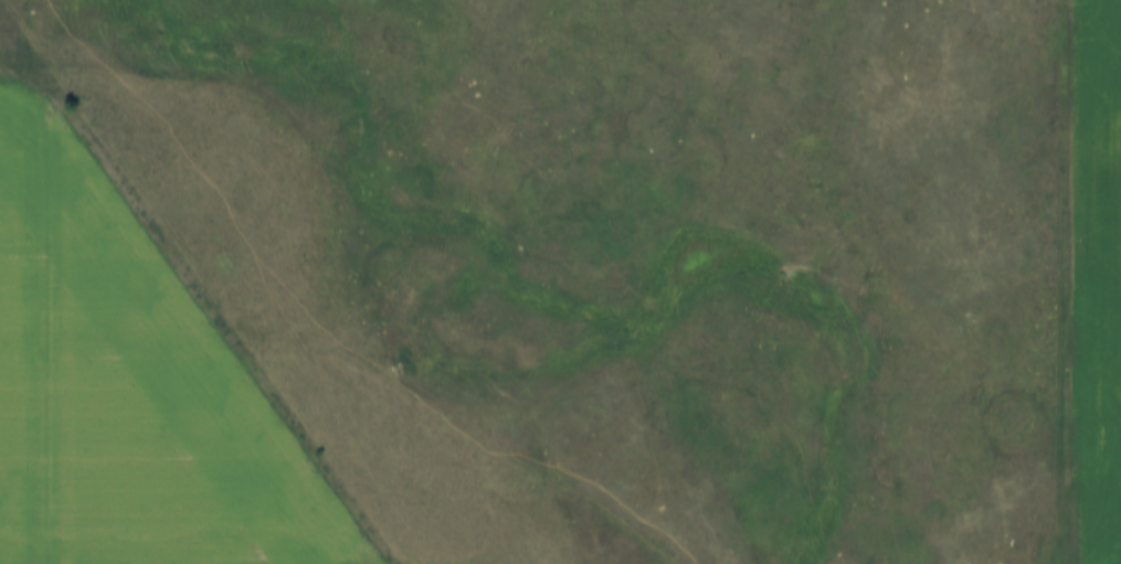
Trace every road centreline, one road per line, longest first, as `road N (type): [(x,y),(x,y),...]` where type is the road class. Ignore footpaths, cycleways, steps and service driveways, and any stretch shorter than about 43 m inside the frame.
road 1 (track): [(1073,0),(1070,563)]

